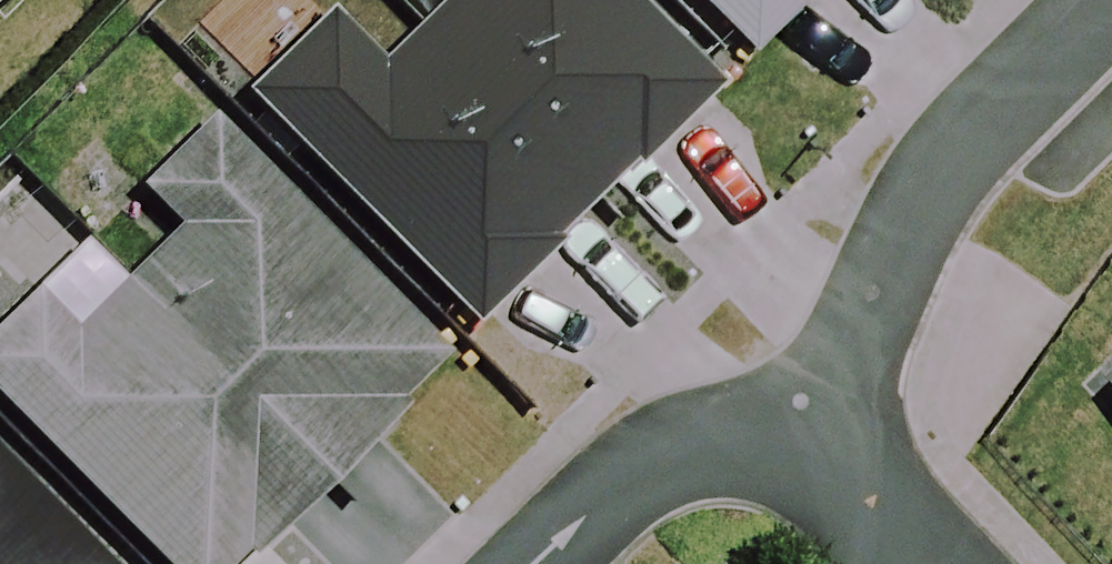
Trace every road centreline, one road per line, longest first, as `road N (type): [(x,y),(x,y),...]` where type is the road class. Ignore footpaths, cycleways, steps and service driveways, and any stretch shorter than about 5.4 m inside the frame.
road 1 (residential): [(839,477),(875,280),(911,195),(975,101),(1078,0)]
road 2 (residential): [(554,563),(632,489),(701,455),(771,446),(839,477)]
road 3 (residential): [(839,477),(922,563)]

